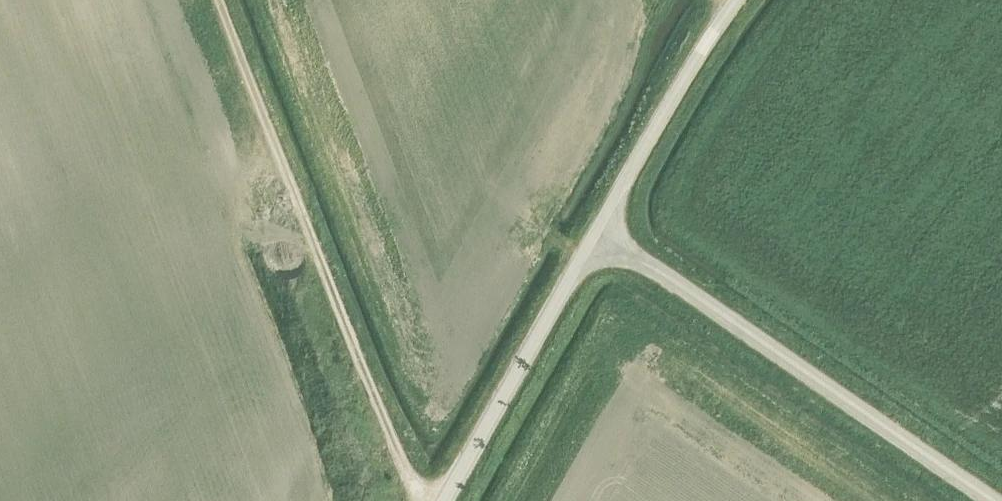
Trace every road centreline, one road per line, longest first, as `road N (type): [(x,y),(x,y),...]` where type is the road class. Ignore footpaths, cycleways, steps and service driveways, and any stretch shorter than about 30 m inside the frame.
road 1 (track): [(439,500),(408,476),(220,0)]
road 2 (tertiary): [(995,500),(599,233)]
road 3 (tertiary): [(447,500),(599,233)]
road 4 (tertiary): [(599,233),(734,0)]

